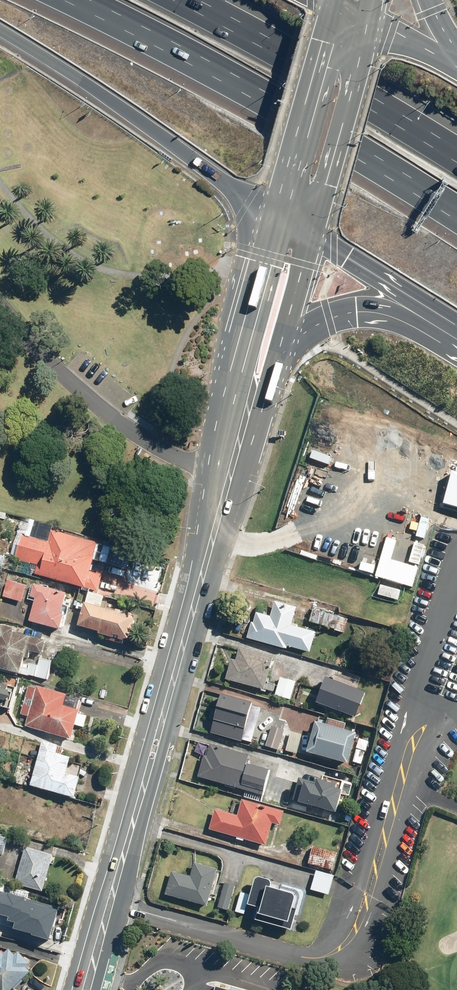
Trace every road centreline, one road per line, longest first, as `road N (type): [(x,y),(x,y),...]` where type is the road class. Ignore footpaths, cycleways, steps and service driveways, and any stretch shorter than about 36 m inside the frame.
road 1 (secondary): [(111,904),(224,482)]
road 2 (motorway): [(456,207),(95,0)]
road 3 (motorway): [(276,213),(0,32)]
road 4 (motorway): [(172,0),(456,160)]
road 5 (secondary): [(224,482),(231,414),(276,213)]
road 6 (primary): [(368,23),(312,233)]
road 7 (motorway): [(456,335),(361,309),(299,337),(271,378)]
road 8 (primary): [(276,213),(333,6)]
road 9 (motorway): [(456,330),(312,233)]
road 10 (secondary): [(312,233),(271,378)]

